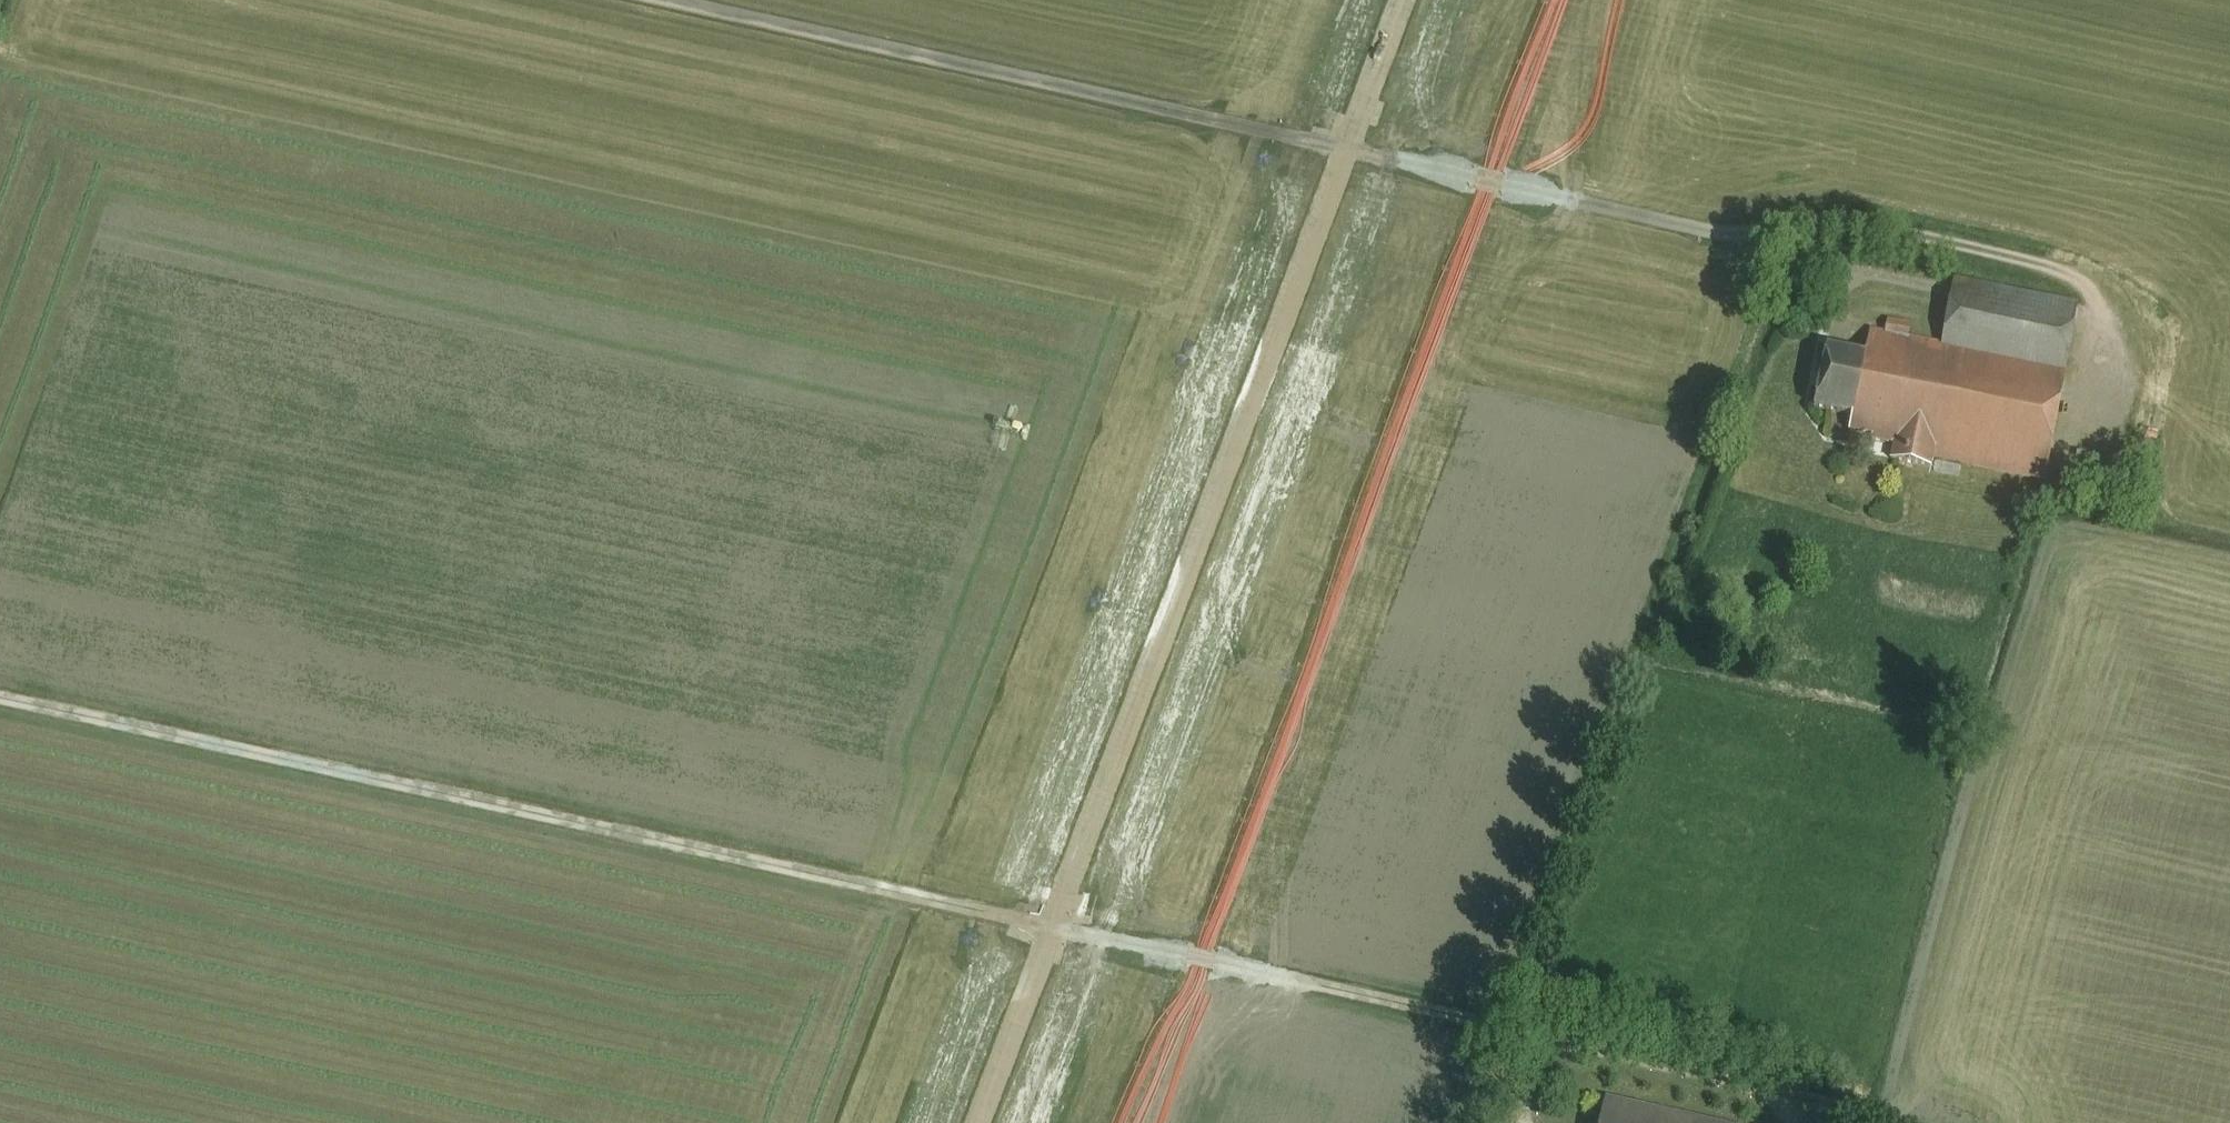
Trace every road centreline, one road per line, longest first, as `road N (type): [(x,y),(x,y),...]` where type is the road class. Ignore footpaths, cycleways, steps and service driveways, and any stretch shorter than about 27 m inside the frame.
road 1 (track): [(0,668),(1798,1085)]
road 2 (track): [(689,0),(1835,249)]

